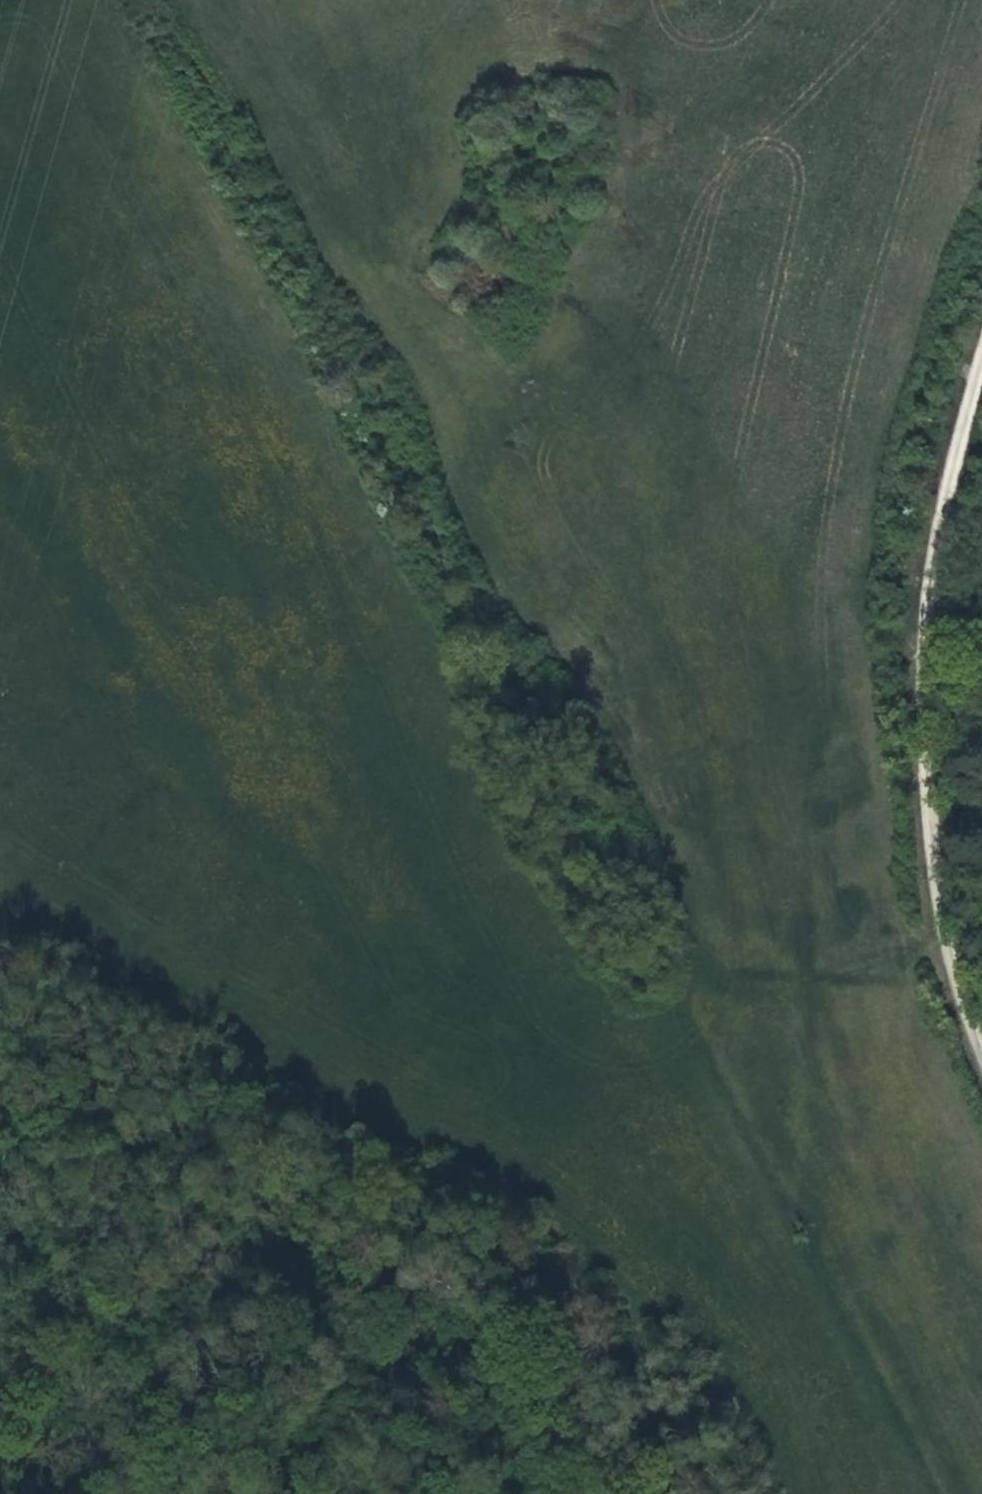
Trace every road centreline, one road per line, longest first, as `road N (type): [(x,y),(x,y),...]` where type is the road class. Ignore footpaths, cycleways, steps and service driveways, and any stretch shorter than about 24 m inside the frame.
road 1 (track): [(981,328),(916,595),(981,1056)]

